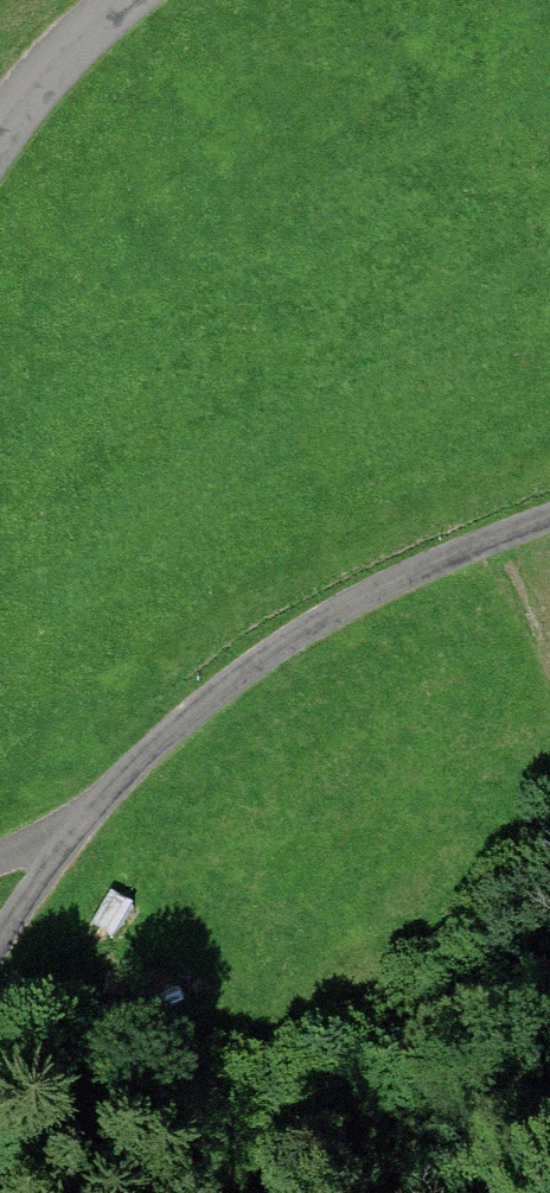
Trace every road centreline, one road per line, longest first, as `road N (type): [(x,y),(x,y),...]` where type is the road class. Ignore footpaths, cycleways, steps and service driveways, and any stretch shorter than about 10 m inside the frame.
road 1 (track): [(549,520),(365,598),(253,658),(181,712),(50,856),(0,863)]
road 2 (unclassified): [(127,0),(43,90),(0,153)]

